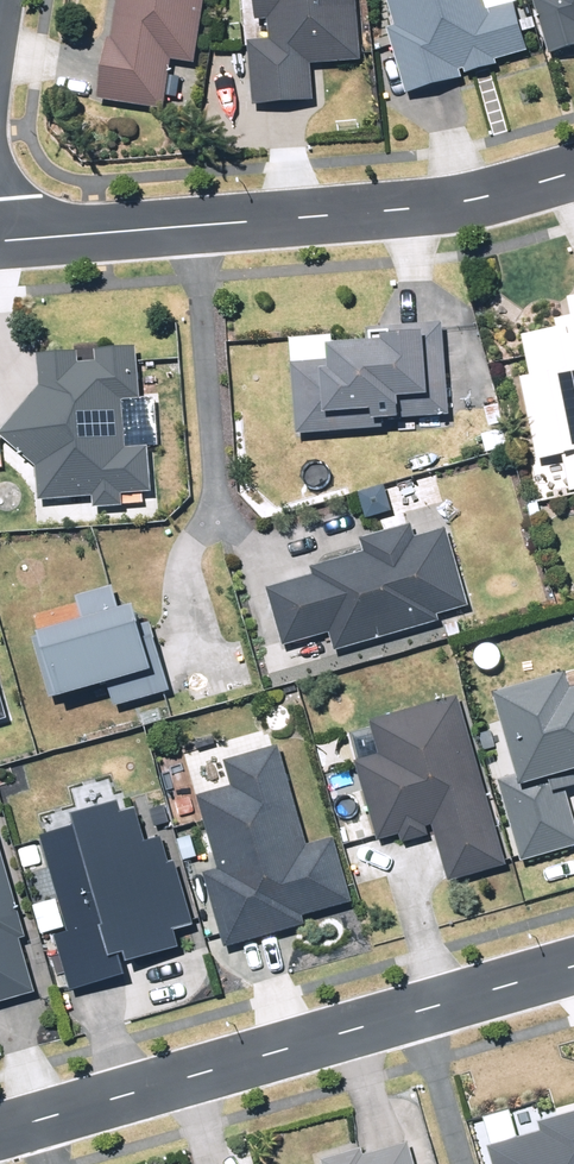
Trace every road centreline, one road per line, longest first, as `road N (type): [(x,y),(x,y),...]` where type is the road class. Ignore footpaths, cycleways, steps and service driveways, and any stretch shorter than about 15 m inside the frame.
road 1 (residential): [(0,1131),(573,966)]
road 2 (residential): [(573,173),(428,208),(0,241)]

